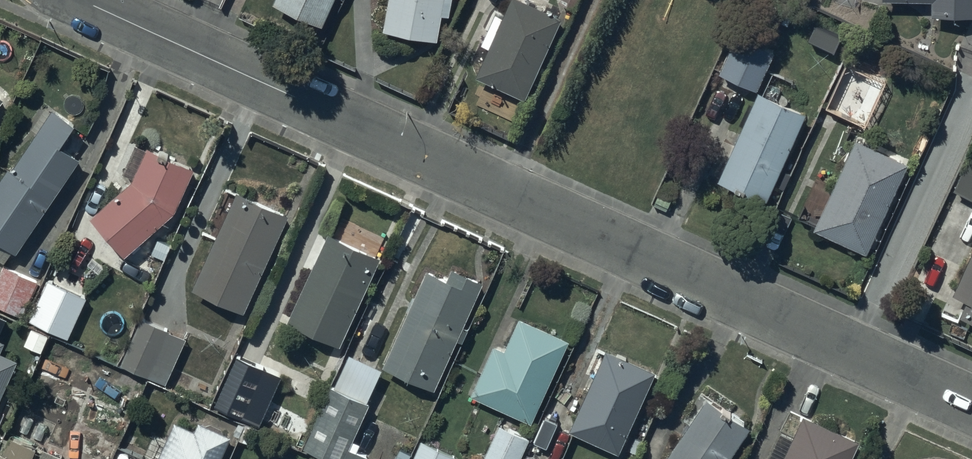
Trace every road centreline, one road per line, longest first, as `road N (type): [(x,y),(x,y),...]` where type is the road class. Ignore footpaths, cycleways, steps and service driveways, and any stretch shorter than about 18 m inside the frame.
road 1 (residential): [(83,0),(971,405)]

